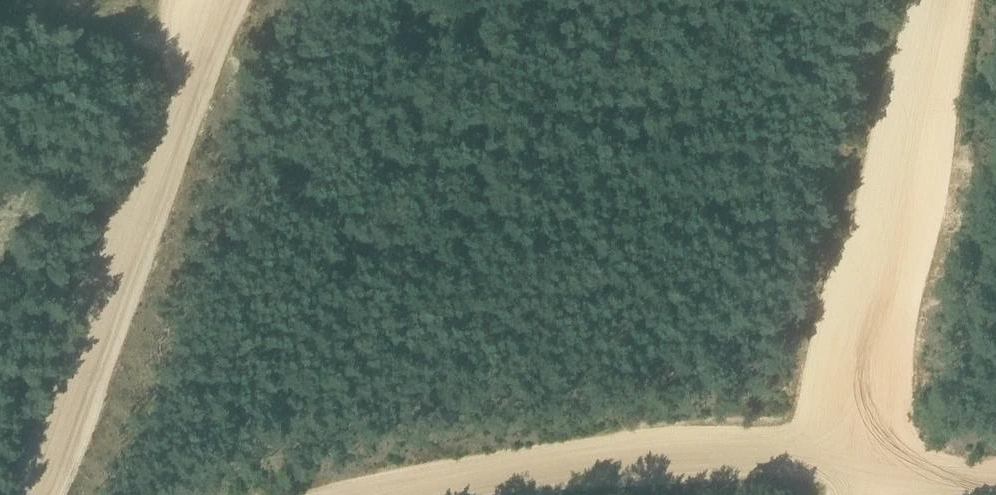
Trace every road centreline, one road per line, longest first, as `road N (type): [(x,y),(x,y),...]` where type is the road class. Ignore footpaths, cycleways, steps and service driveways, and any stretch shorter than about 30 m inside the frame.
road 1 (track): [(411,494),(619,458),(792,449),(995,478)]
road 2 (track): [(39,494),(218,0)]
road 3 (track): [(855,494),(944,0)]

